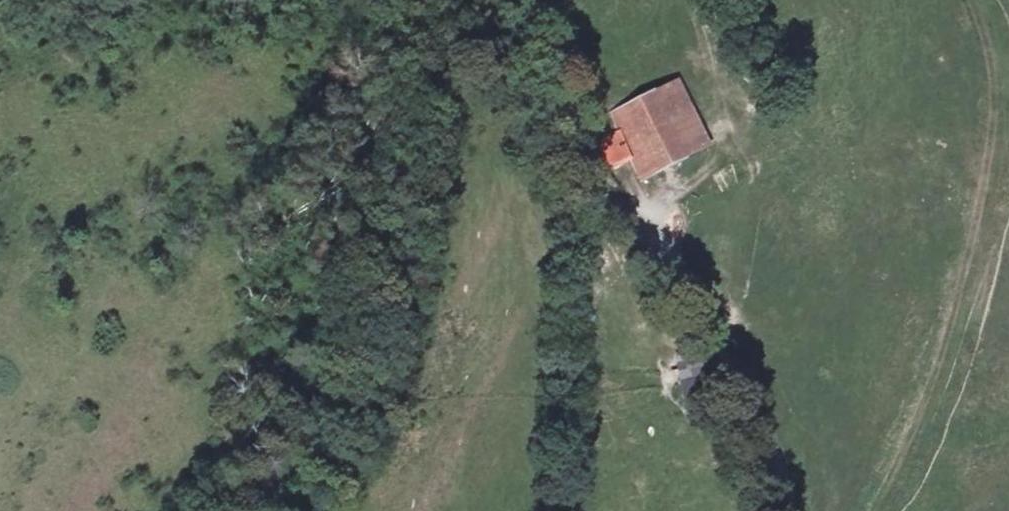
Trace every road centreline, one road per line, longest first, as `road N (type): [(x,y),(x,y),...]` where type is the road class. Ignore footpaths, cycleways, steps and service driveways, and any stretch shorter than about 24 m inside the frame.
road 1 (track): [(785,510),(751,411),(581,145),(506,0)]

